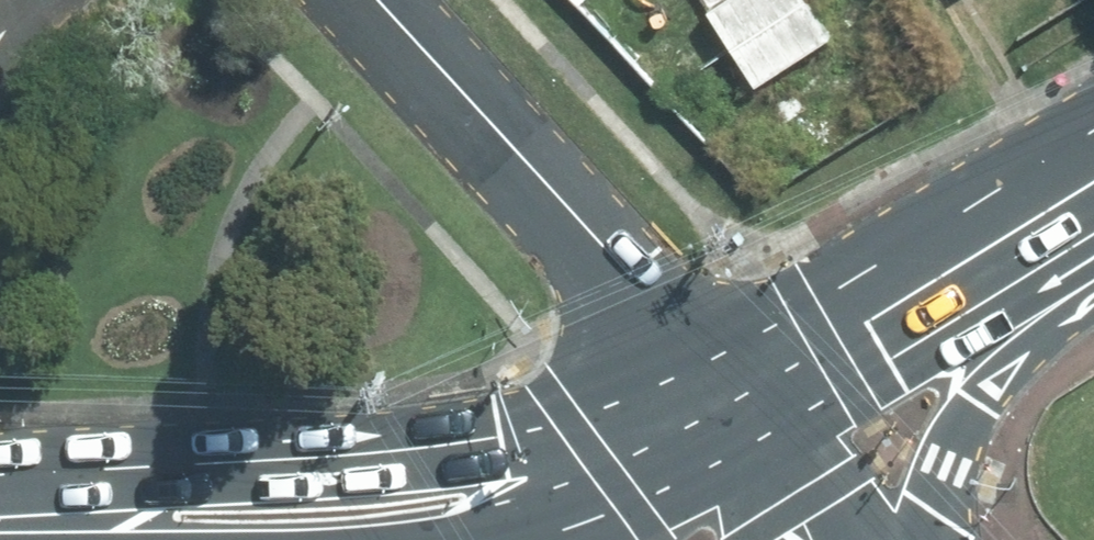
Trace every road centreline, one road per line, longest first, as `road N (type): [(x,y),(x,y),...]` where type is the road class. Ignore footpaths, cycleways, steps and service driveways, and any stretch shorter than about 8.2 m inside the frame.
road 1 (secondary): [(0,515),(481,446),(736,396)]
road 2 (residential): [(736,396),(369,0)]
road 3 (secondary): [(1028,229),(736,396)]
road 4 (secondary): [(1028,229),(907,539)]
road 5 (secondary): [(736,396),(531,527)]
road 6 (secondary): [(736,396),(856,539)]
road 7 (secondary): [(758,539),(736,396)]

